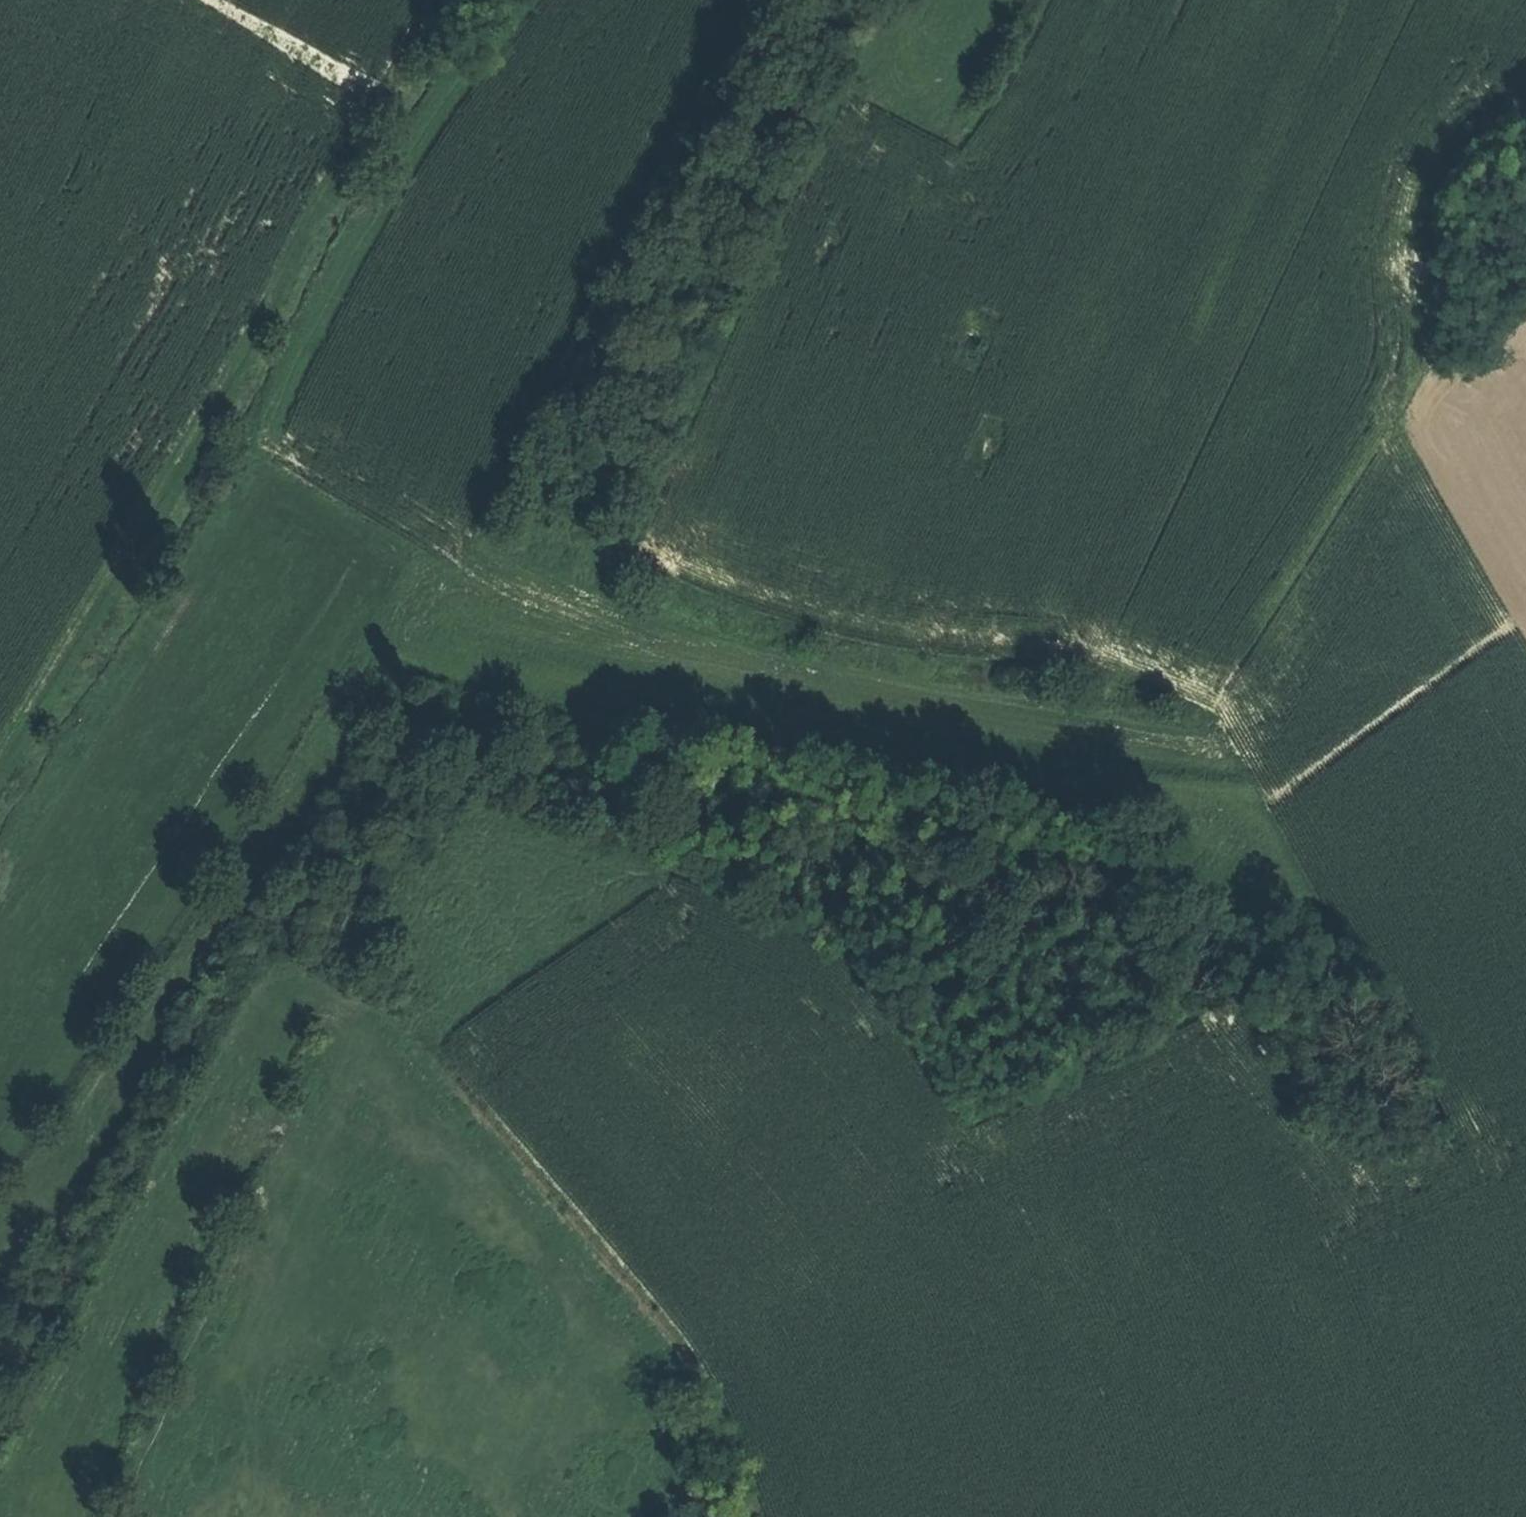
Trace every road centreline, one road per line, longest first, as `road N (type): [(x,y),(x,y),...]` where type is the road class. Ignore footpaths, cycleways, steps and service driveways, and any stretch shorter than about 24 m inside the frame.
road 1 (track): [(210,0),(381,96),(198,439),(0,763)]

